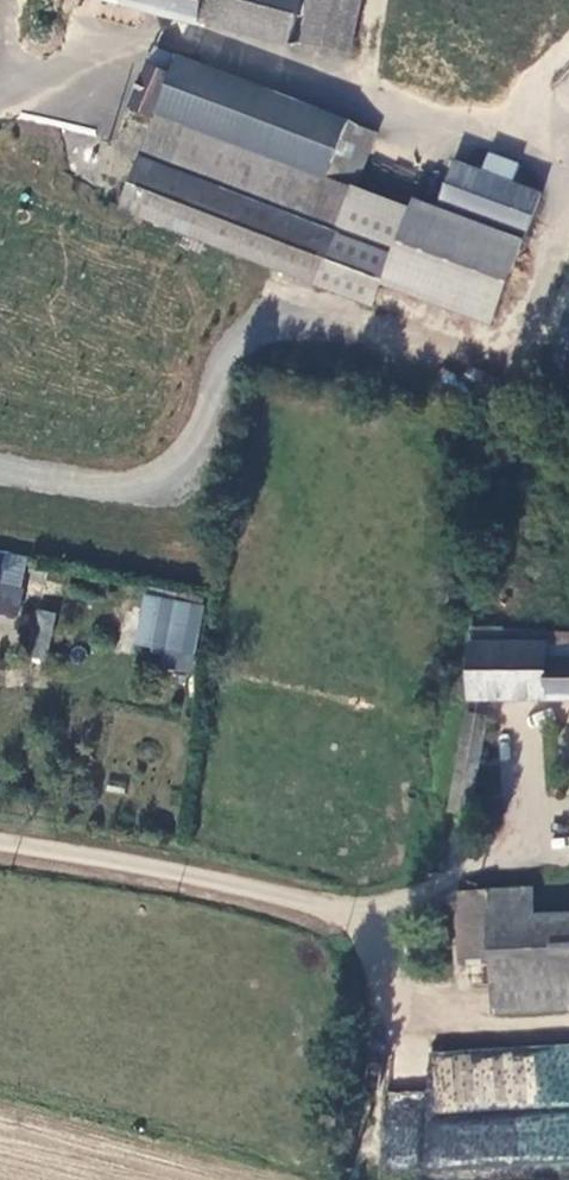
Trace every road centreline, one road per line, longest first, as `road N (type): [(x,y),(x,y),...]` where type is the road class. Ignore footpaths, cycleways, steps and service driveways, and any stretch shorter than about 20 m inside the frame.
road 1 (unclassified): [(394,923),(0,844)]

